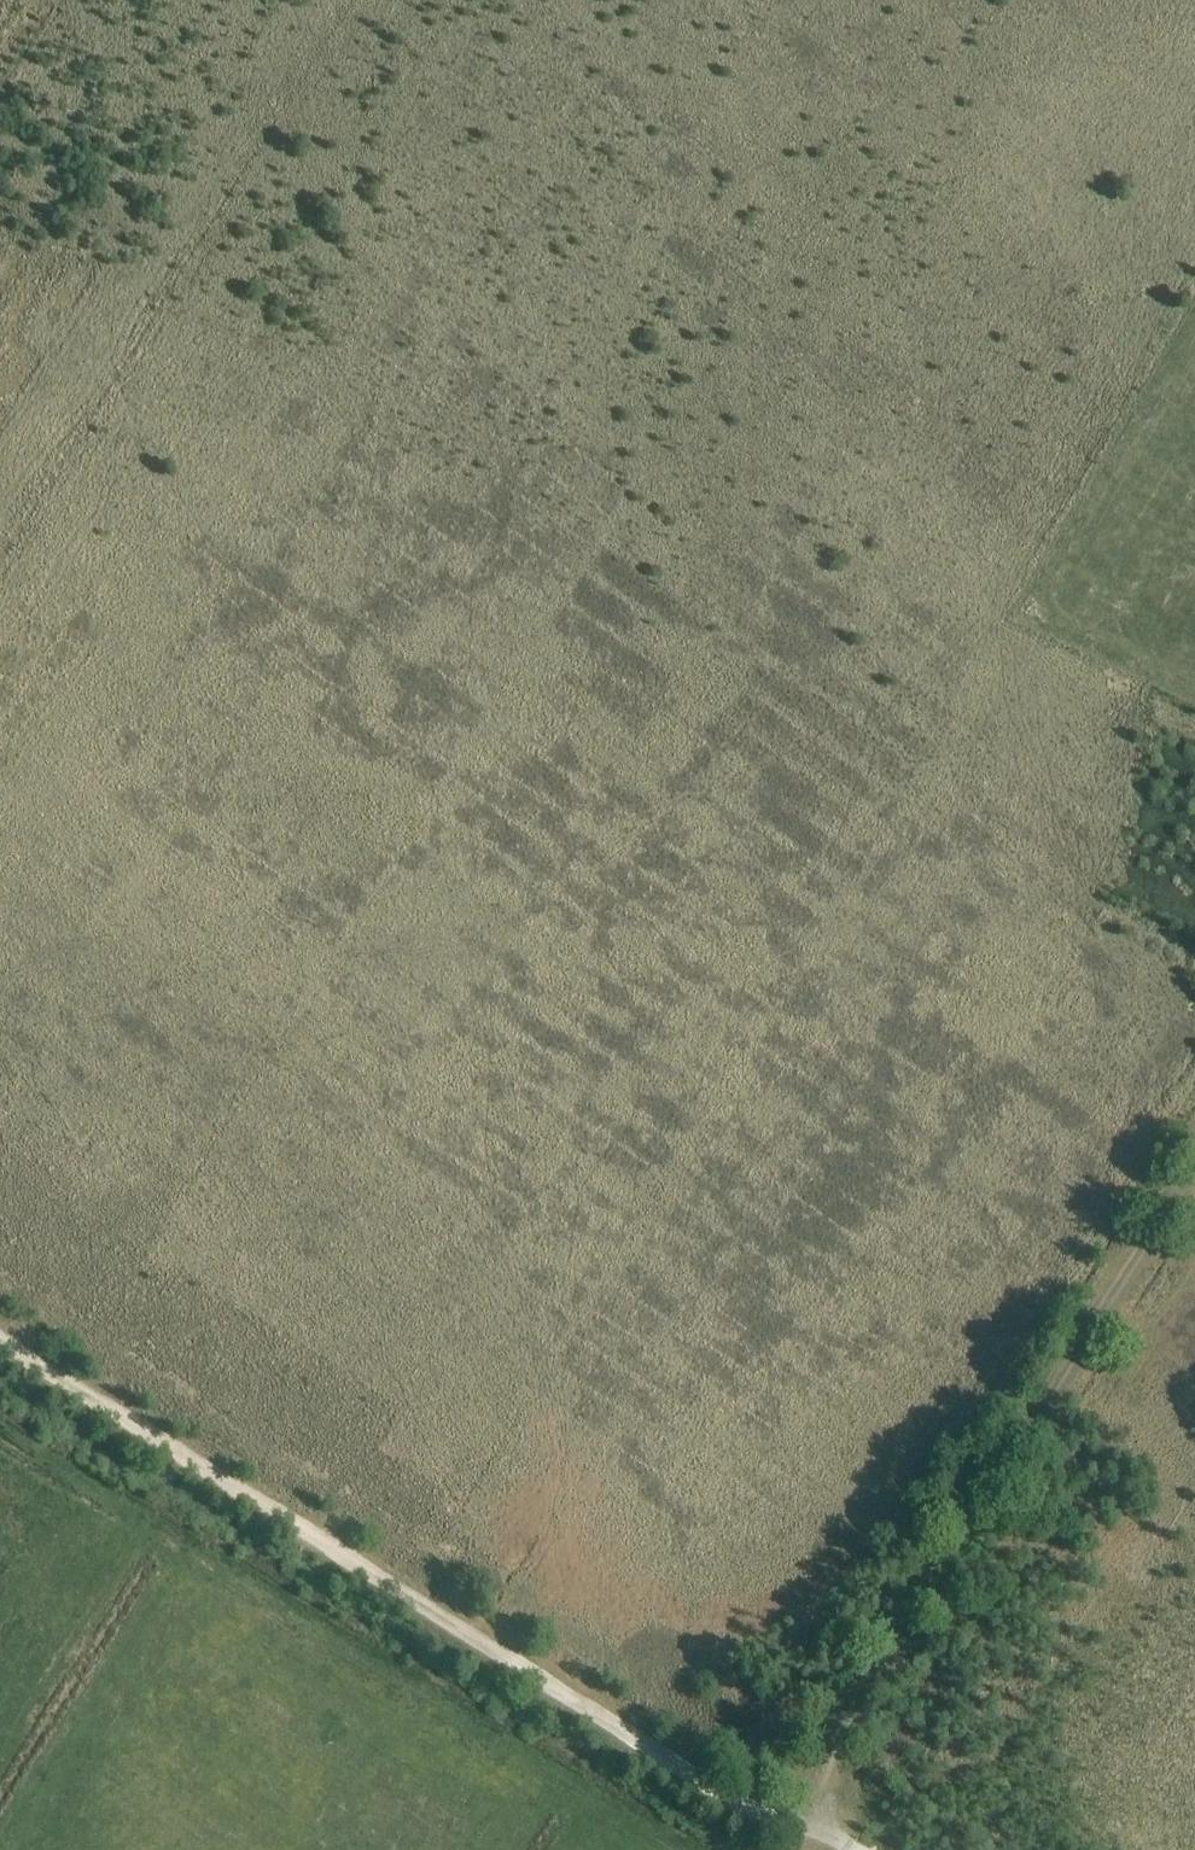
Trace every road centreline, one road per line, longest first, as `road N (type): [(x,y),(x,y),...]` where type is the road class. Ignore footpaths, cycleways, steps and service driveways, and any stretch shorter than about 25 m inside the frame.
road 1 (track): [(830,1827),(782,1826),(716,1791),(0,1341)]
road 2 (track): [(859,1849),(830,1827),(830,1769),(842,1731),(1194,1171)]

